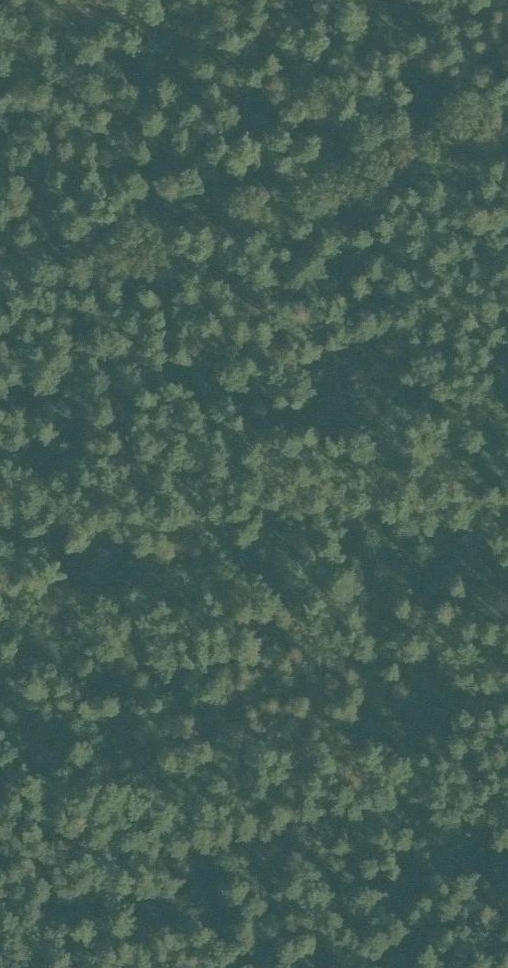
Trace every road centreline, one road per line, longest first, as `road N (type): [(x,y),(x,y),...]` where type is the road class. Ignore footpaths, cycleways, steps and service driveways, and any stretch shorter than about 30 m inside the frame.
road 1 (track): [(0,253),(507,106)]
road 2 (track): [(0,684),(133,727),(242,967)]

